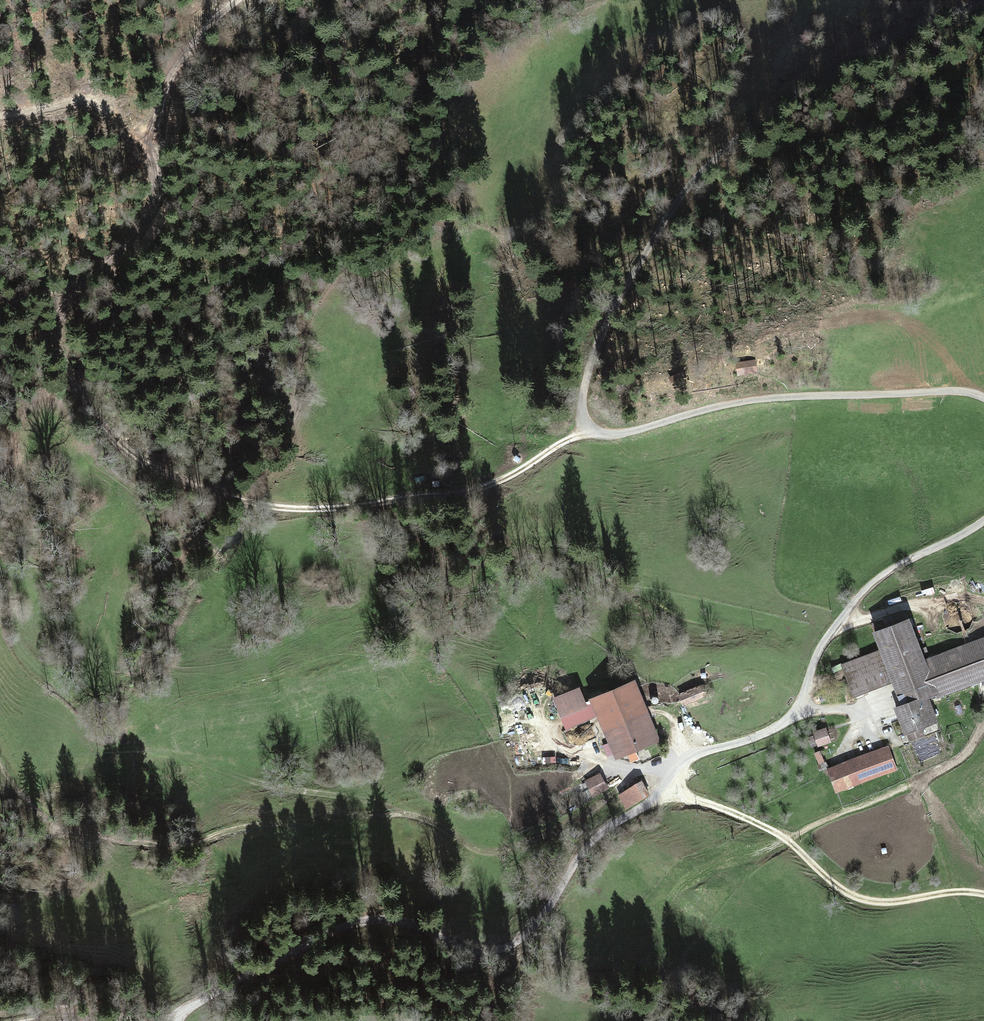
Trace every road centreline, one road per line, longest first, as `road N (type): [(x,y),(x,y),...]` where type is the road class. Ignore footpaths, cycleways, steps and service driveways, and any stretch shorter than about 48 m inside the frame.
road 1 (track): [(242,0),(210,26),(173,76),(156,118),(156,190),(144,223),(70,298),(54,328),(61,362),(106,429),(152,468),(182,480),(276,507),(340,509),(472,489),(588,425)]
road 2 (unclassified): [(982,0),(845,60),(713,163),(672,211),(618,298),(581,408),(594,429),(620,432),(759,397),(943,389),(983,395)]
road 3 (unclassified): [(983,519),(882,574),(825,641),(794,714),(686,759),(520,937),(488,942),(402,919),(352,920),(176,1020)]
road 4 (track): [(209,839),(396,816),(430,824),(484,858),(518,857),(564,891)]
road 5 (track): [(965,886),(866,896),(792,836),(718,799),(668,786)]
road 6 (track): [(983,890),(965,886),(879,710),(800,706)]
road 7 (track): [(736,142),(776,92),(832,50),(926,0)]
road 8 (track): [(156,164),(112,114),(93,105),(0,115)]

